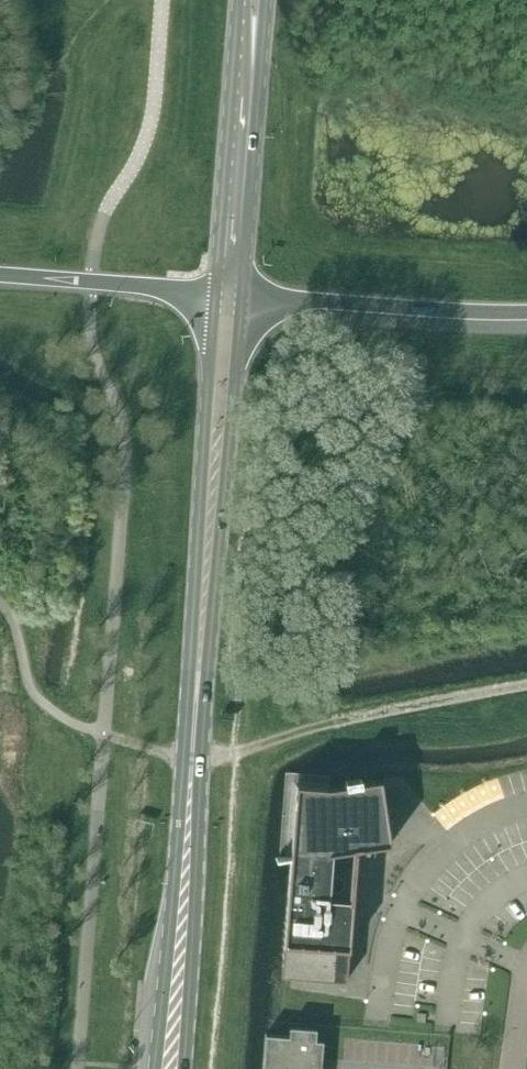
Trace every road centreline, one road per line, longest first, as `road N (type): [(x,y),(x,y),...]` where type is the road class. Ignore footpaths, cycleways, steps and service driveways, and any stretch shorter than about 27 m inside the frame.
road 1 (primary): [(215,292),(153,1068)]
road 2 (primary): [(183,1068),(242,295)]
road 3 (track): [(202,759),(331,722),(526,685)]
road 4 (primary): [(242,295),(268,0)]
road 5 (primary): [(239,0),(215,292)]
road 6 (motorway): [(242,295),(526,310)]
road 7 (motorway): [(0,274),(215,292)]

